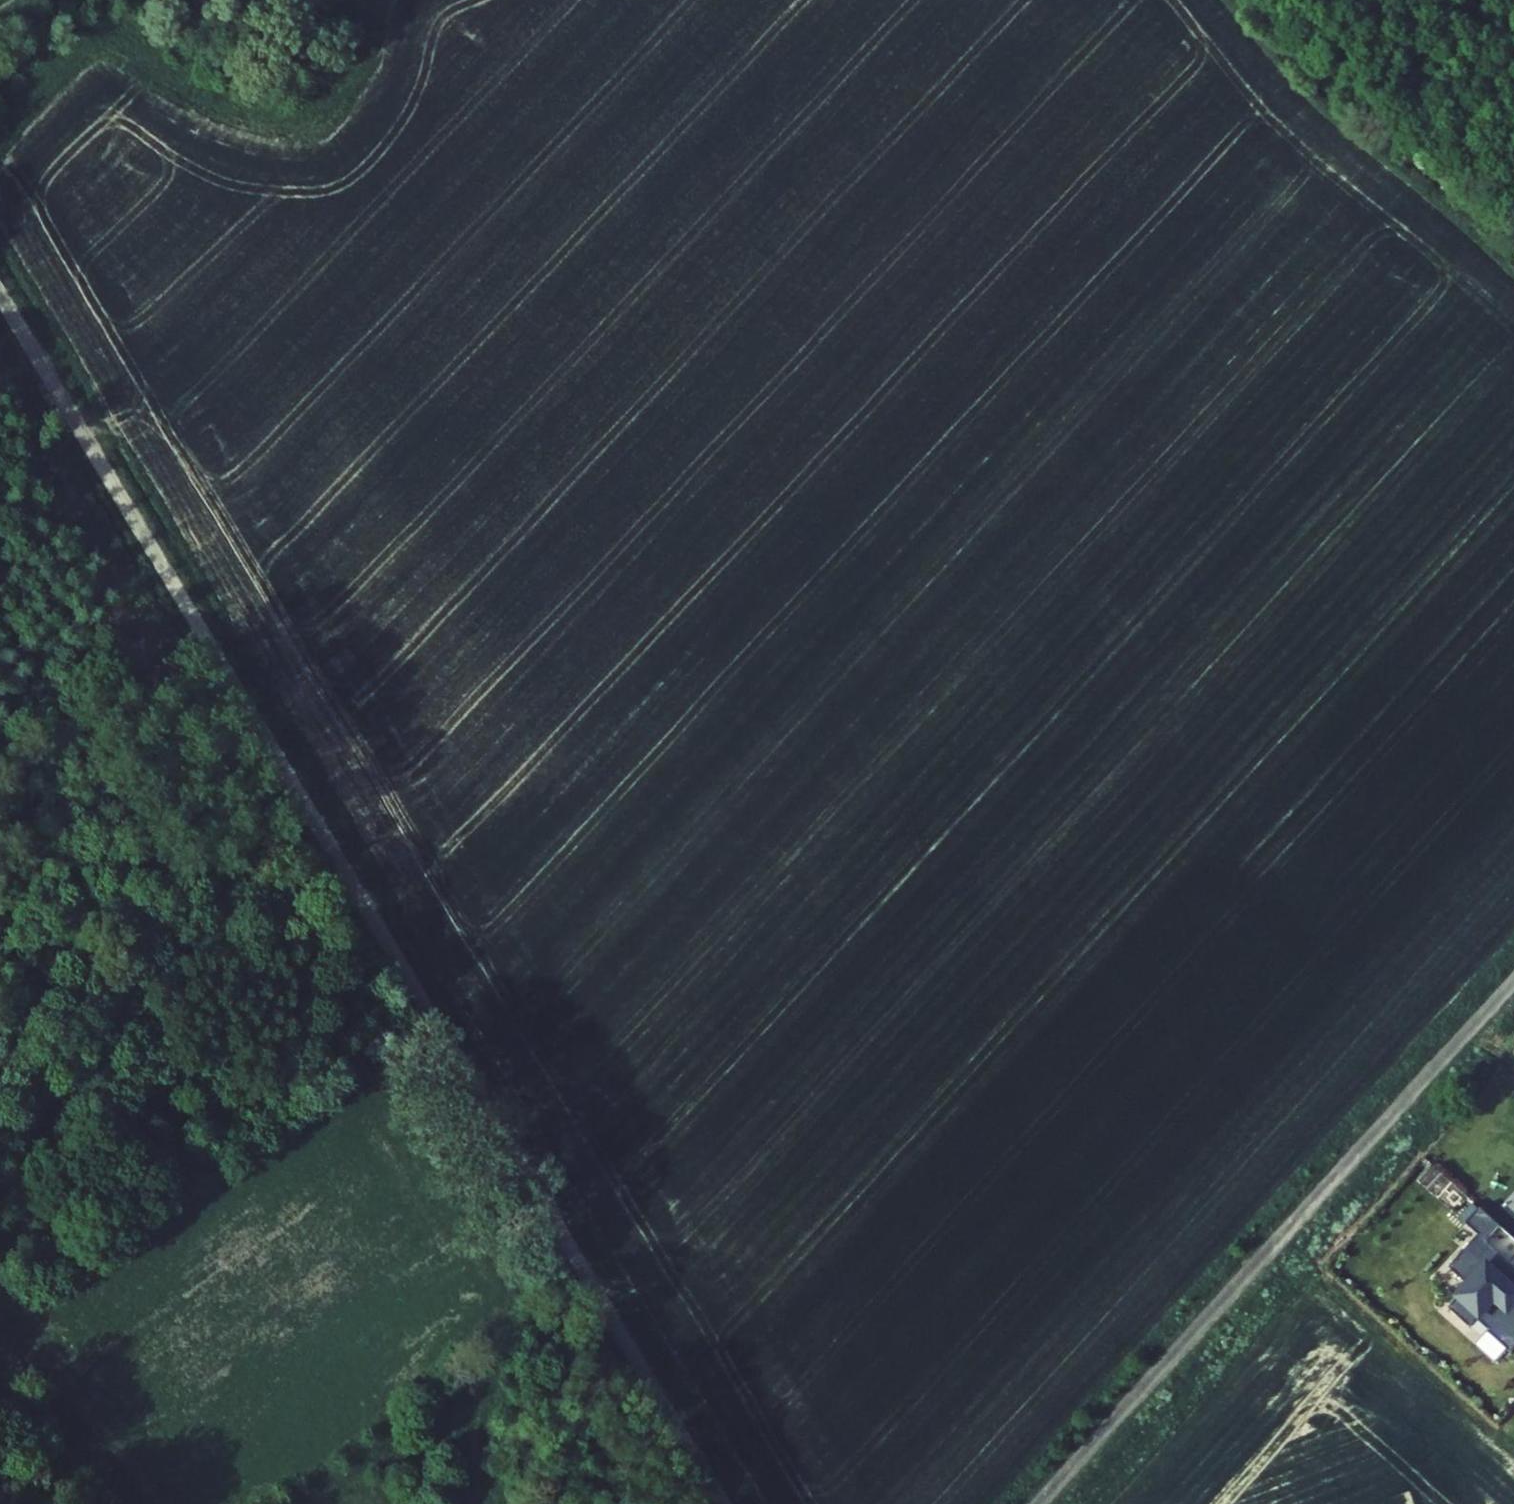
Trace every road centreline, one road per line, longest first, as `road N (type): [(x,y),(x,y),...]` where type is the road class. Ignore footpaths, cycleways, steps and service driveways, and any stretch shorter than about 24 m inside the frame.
road 1 (unclassified): [(724,1503),(0,295)]
road 2 (track): [(1039,1503),(1513,981)]

